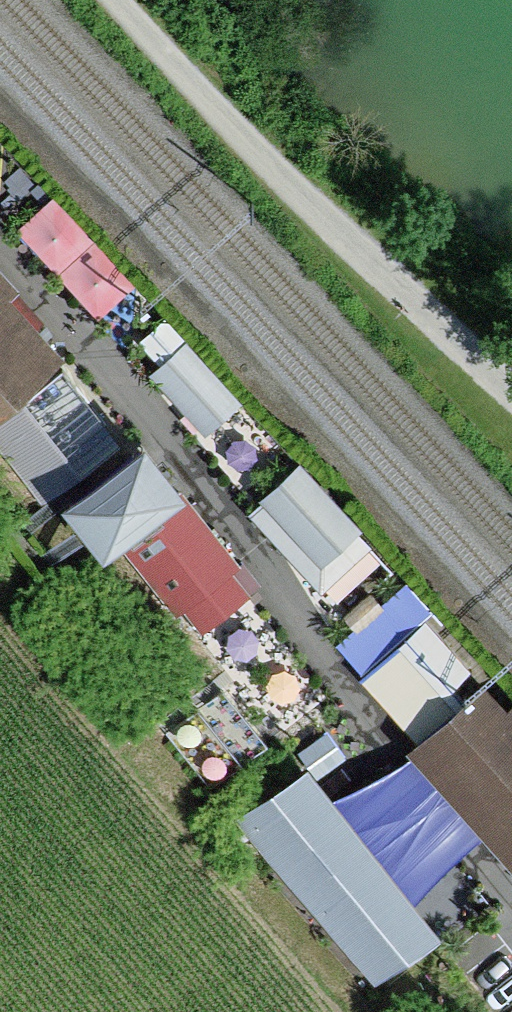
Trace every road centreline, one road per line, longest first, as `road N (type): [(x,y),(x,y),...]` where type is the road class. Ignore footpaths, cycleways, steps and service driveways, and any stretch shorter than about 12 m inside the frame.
road 1 (residential): [(511,925),(374,764),(278,593),(125,379),(0,244)]

